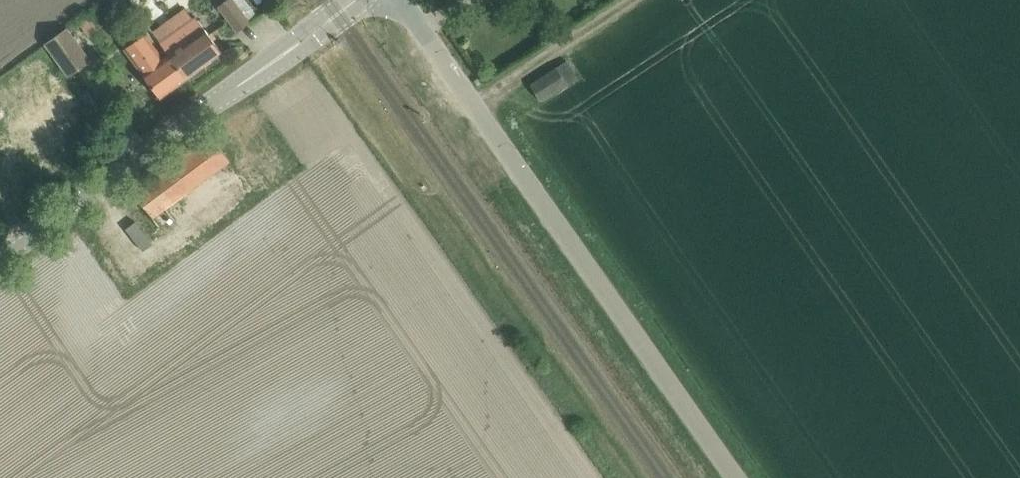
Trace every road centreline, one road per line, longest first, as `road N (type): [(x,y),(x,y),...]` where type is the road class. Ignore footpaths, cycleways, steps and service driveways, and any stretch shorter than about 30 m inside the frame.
road 1 (tertiary): [(739,477),(398,0)]
road 2 (tertiary): [(0,260),(357,0)]
road 3 (track): [(475,104),(631,0)]

